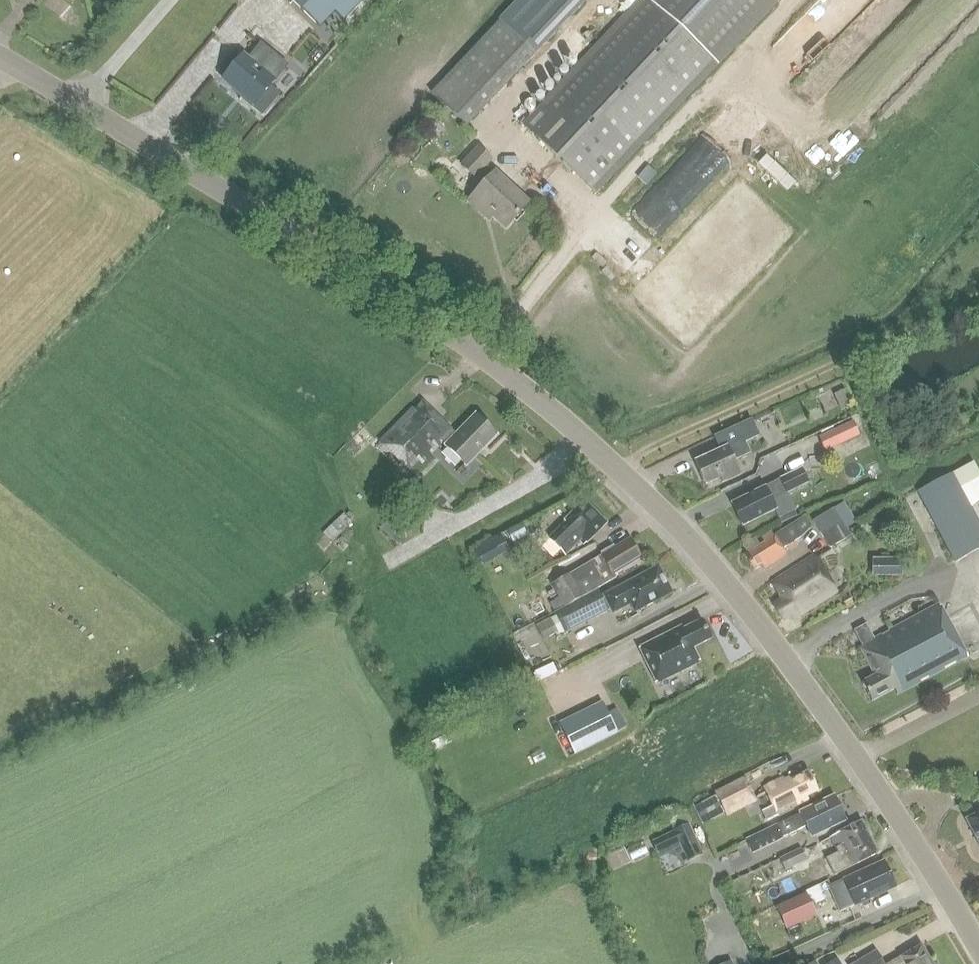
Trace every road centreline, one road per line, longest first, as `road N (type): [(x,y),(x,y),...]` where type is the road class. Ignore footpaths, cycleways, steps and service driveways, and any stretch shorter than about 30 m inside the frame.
road 1 (tertiary): [(978,954),(903,824),(835,730),(702,552),(623,471),(424,316),(0,57)]
road 2 (track): [(623,471),(978,303)]

